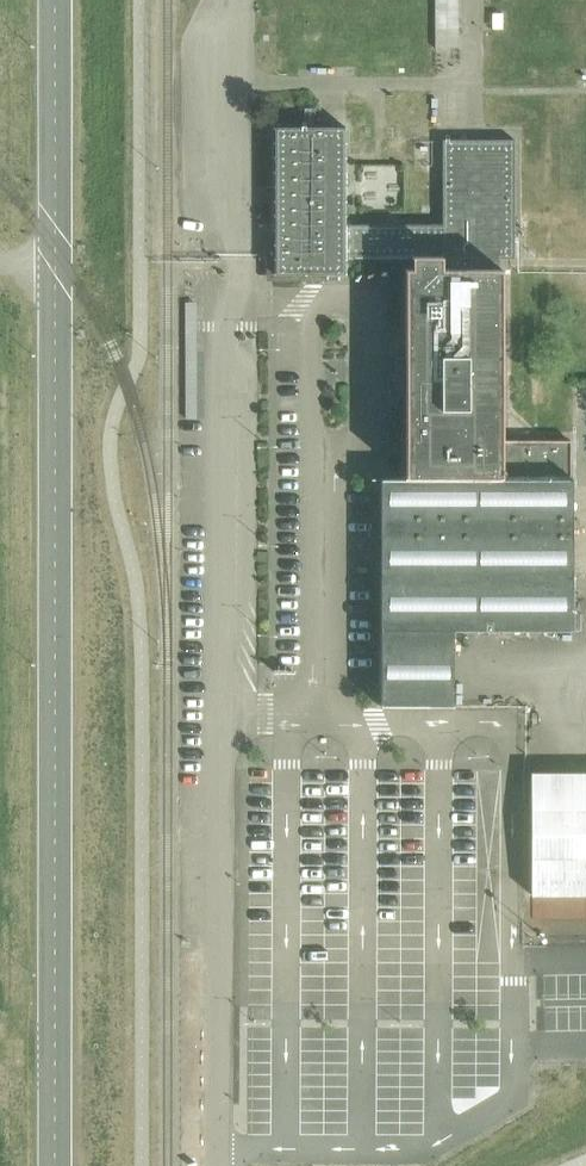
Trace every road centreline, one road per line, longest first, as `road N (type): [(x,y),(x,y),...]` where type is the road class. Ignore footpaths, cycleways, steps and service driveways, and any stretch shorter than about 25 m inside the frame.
road 1 (unclassified): [(55,1165),(56,0)]
road 2 (unclassified): [(241,274),(225,327),(218,1165)]

